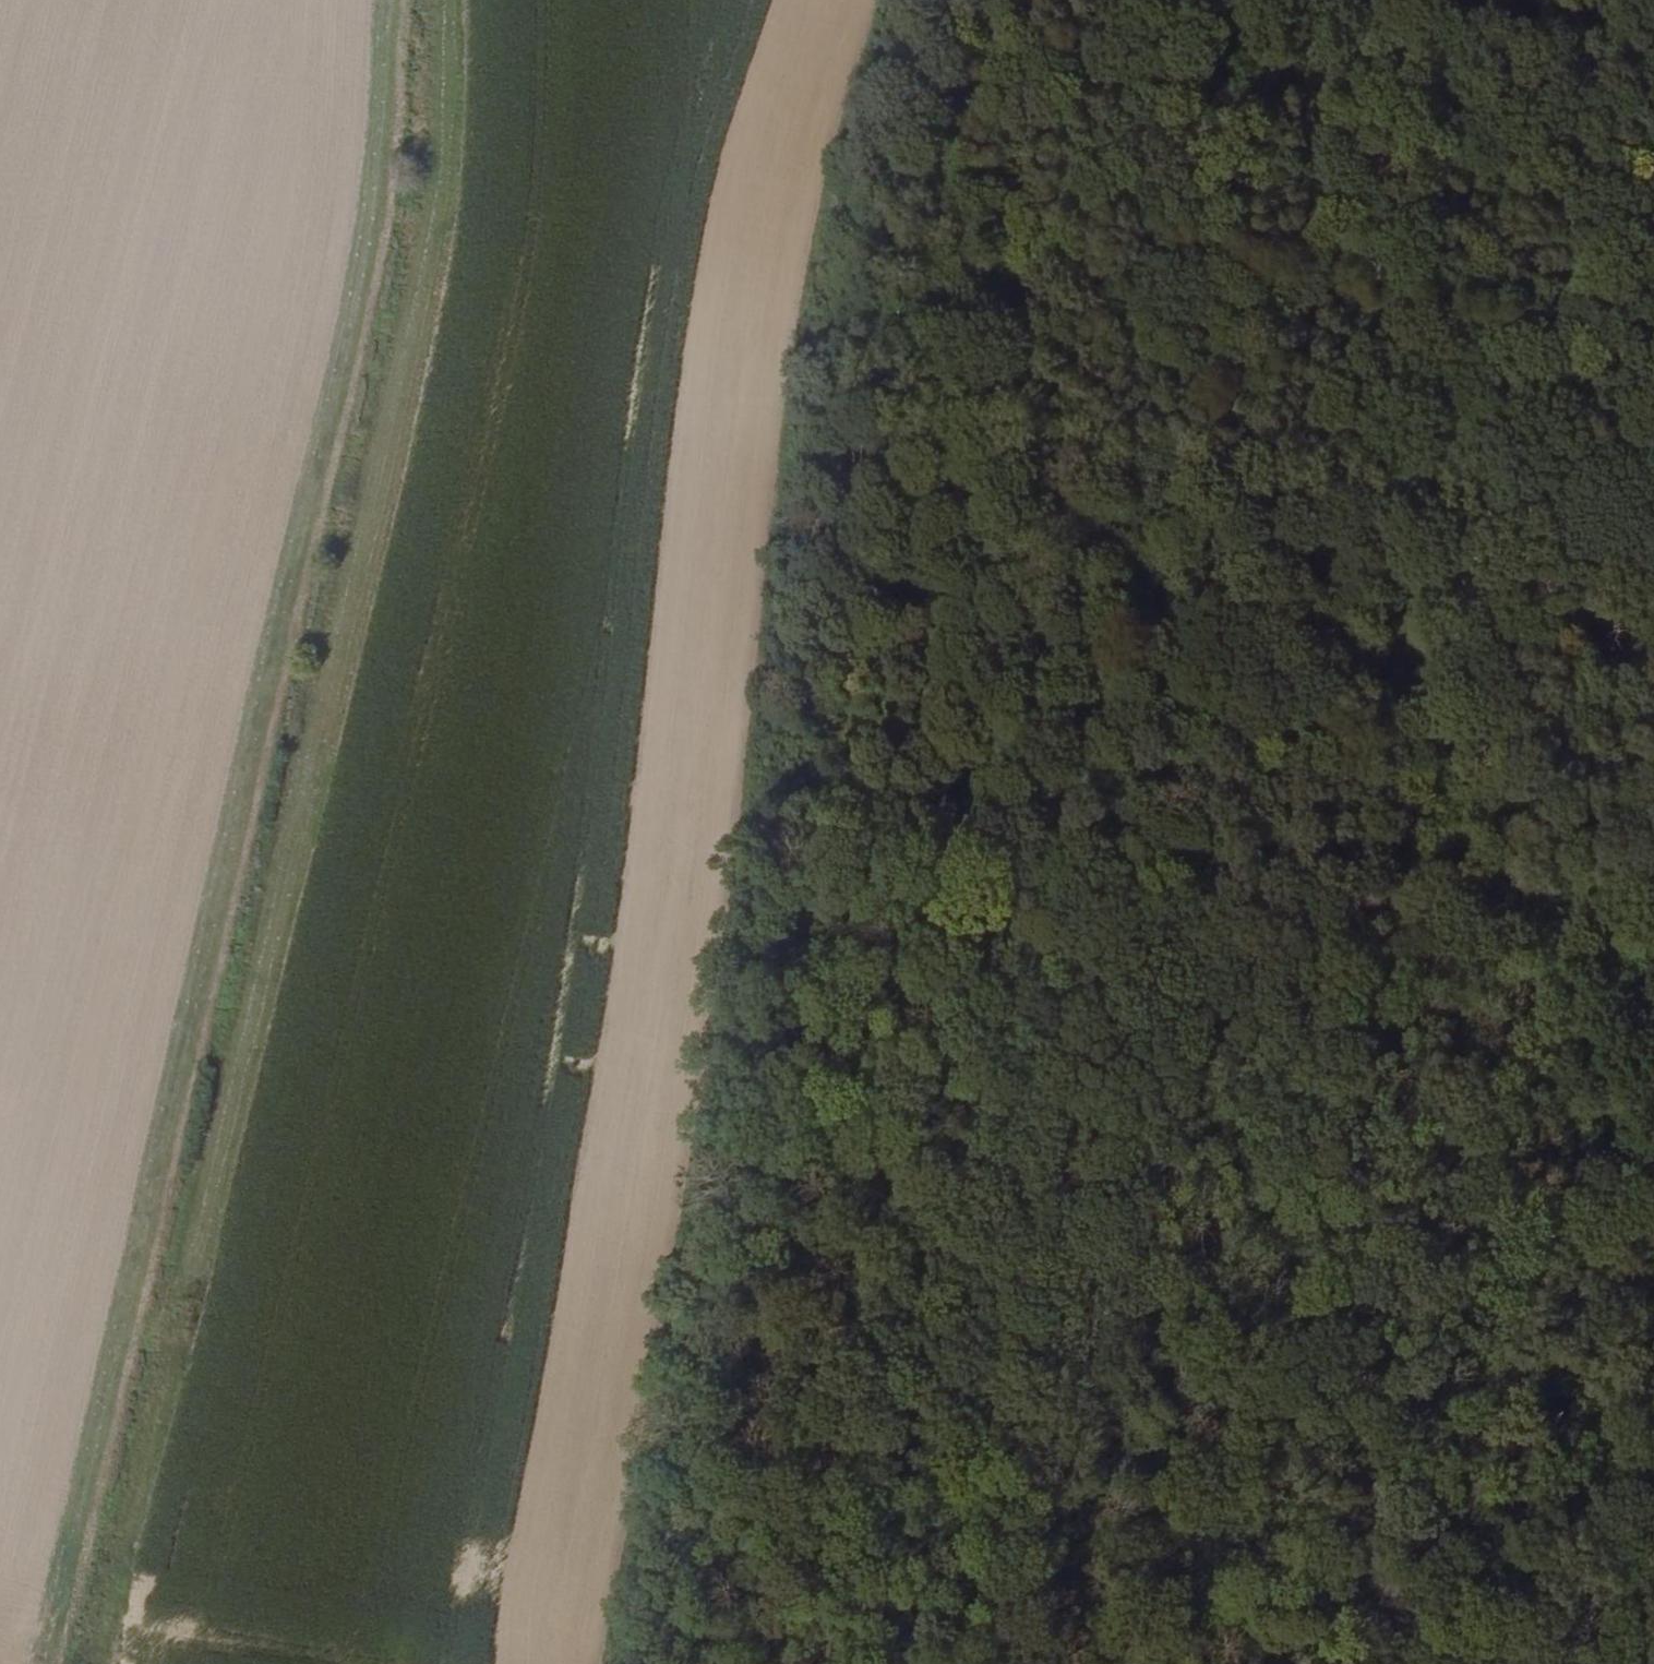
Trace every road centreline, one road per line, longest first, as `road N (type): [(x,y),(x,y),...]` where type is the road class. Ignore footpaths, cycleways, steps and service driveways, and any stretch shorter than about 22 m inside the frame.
road 1 (track): [(43,1663),(377,235),(395,0)]
road 2 (track): [(1653,384),(1397,1014)]

